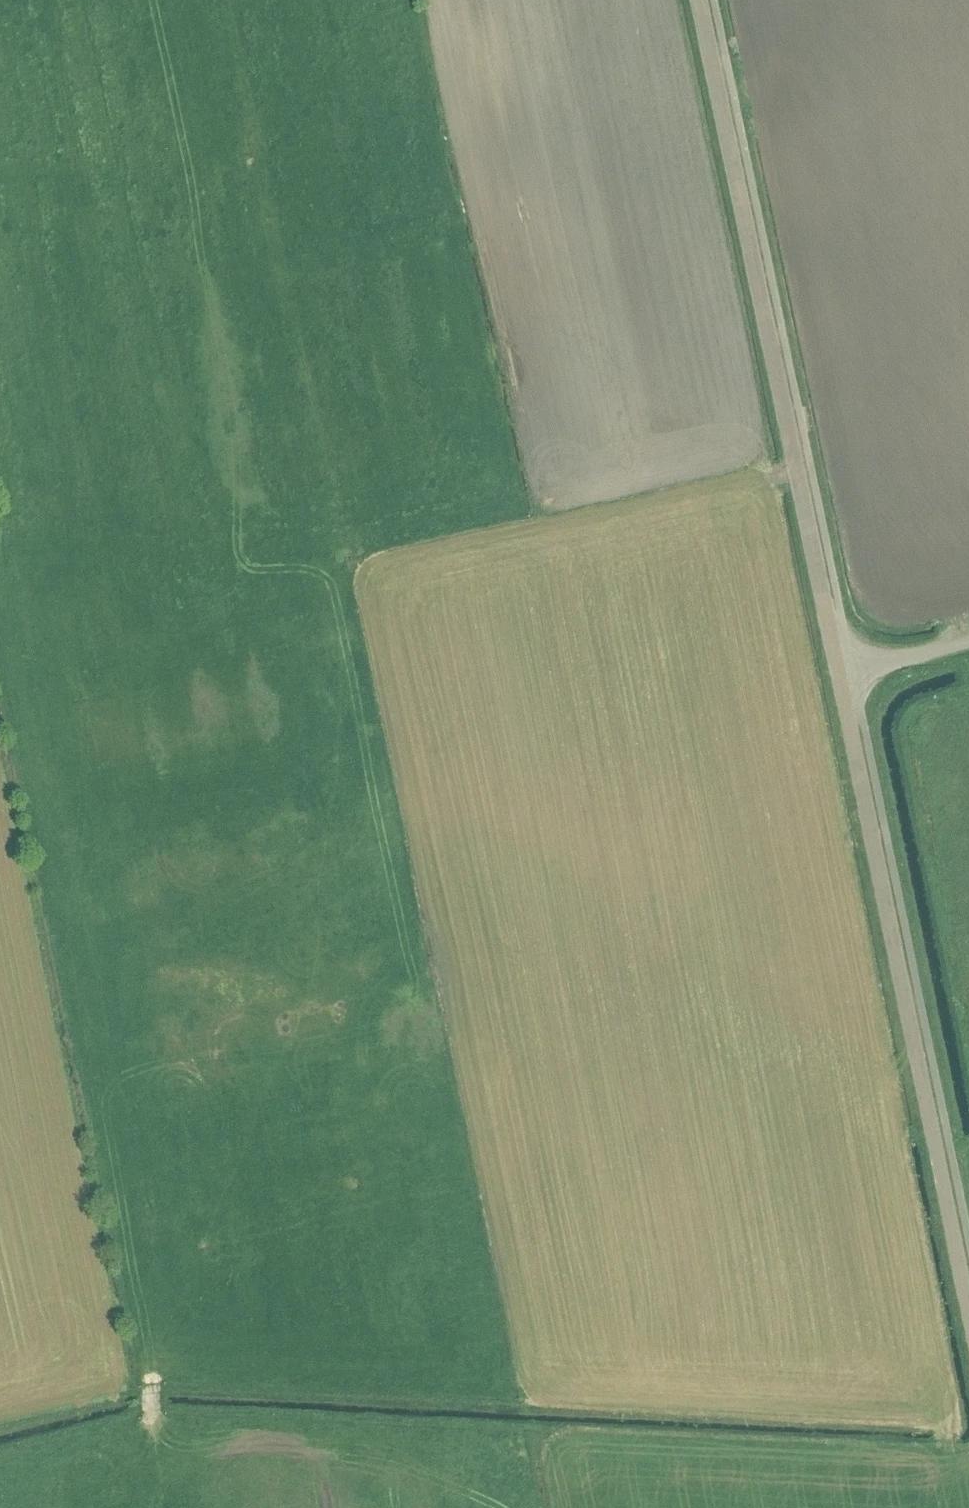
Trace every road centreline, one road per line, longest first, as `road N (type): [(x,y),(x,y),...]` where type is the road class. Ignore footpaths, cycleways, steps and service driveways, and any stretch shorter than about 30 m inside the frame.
road 1 (unclassified): [(968,1313),(696,0)]
road 2 (track): [(968,646),(840,680)]

